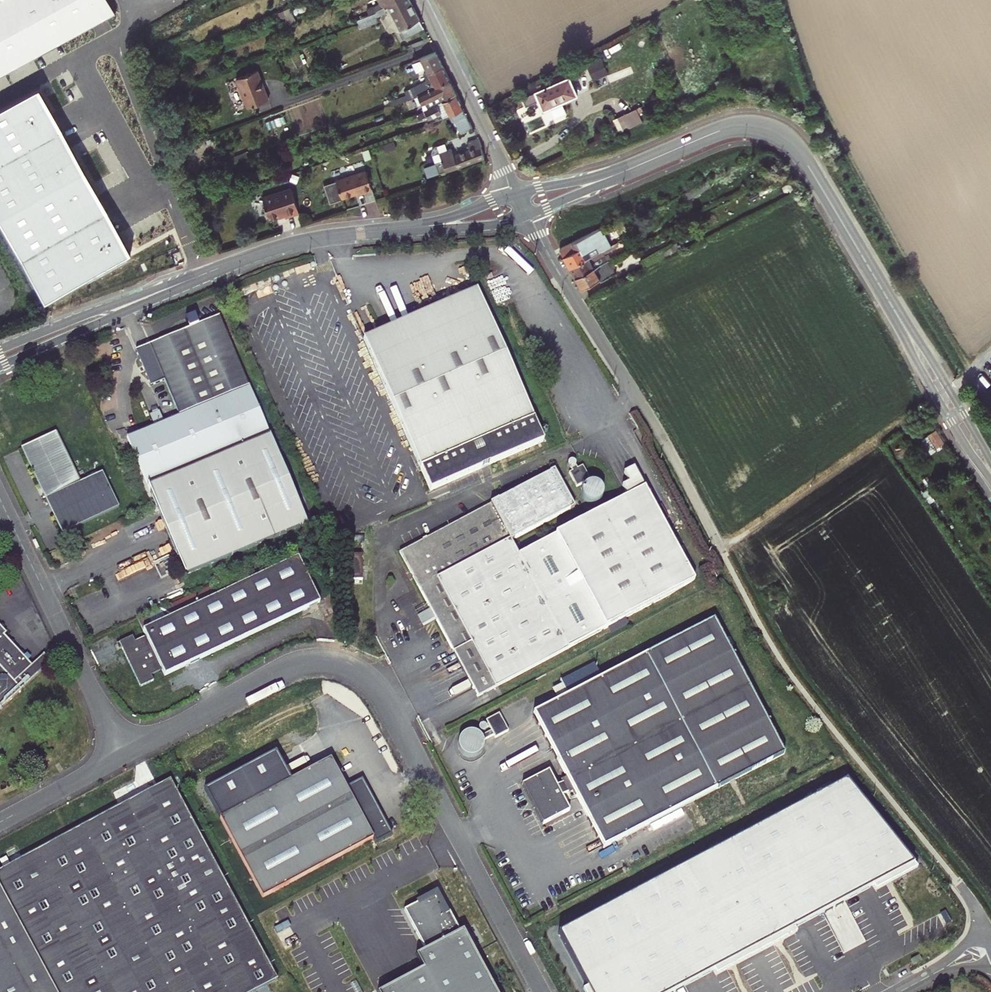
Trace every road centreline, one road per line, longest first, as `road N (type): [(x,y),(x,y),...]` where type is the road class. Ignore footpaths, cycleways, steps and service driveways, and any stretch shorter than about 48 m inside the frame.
road 1 (unclassified): [(527,217),(665,443),(786,668),(964,890),(990,940)]
road 2 (residential): [(123,755),(291,666),(326,661),(360,672),(378,689),(543,991)]
road 3 (unclassified): [(640,166),(733,128),(775,133),(803,159),(890,303)]
road 4 (residential): [(0,499),(123,755)]
road 5 (track): [(721,551),(937,397)]
road 6 (residential): [(0,367),(229,264)]
road 7 (residential): [(229,264),(0,349)]
road 8 (unclassified): [(422,0),(516,193)]
road 9 (unclassified): [(890,303),(922,372),(990,477)]
road 10 (unclassified): [(990,462),(890,303)]
road 11 (residential): [(229,264),(298,242),(412,228)]
road 12 (residential): [(0,822),(123,755)]
road 13 (unclassified): [(640,166),(516,193)]
road 14 (unclassified): [(527,217),(640,166)]

